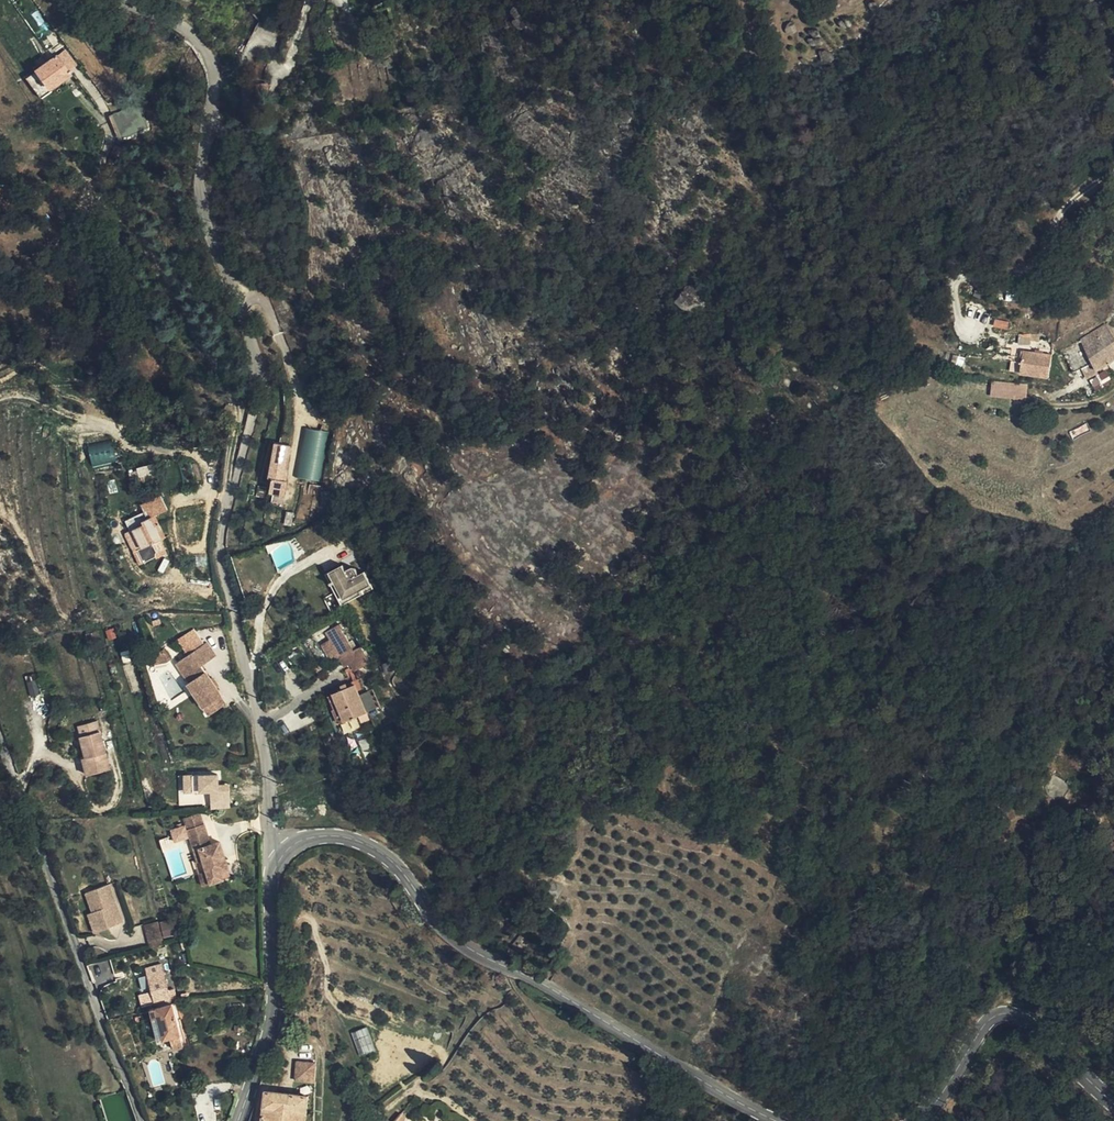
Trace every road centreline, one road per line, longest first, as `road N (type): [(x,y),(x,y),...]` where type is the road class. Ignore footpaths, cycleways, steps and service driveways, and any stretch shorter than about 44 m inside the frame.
road 1 (residential): [(283,853),(270,827),(263,748),(220,555),(256,386),(243,312),(202,206),(211,80),(205,53),(185,26),(122,0)]
road 2 (secondary): [(283,853),(314,837),(370,845),(479,952),(777,1120)]
road 3 (residential): [(143,1120),(0,734)]
road 4 (secondary): [(915,1120),(943,1096),(985,1024),(1012,1016),(1037,1031),(1113,1109)]
road 5 (secondary): [(237,1120),(270,1029),(271,888),(283,853)]

